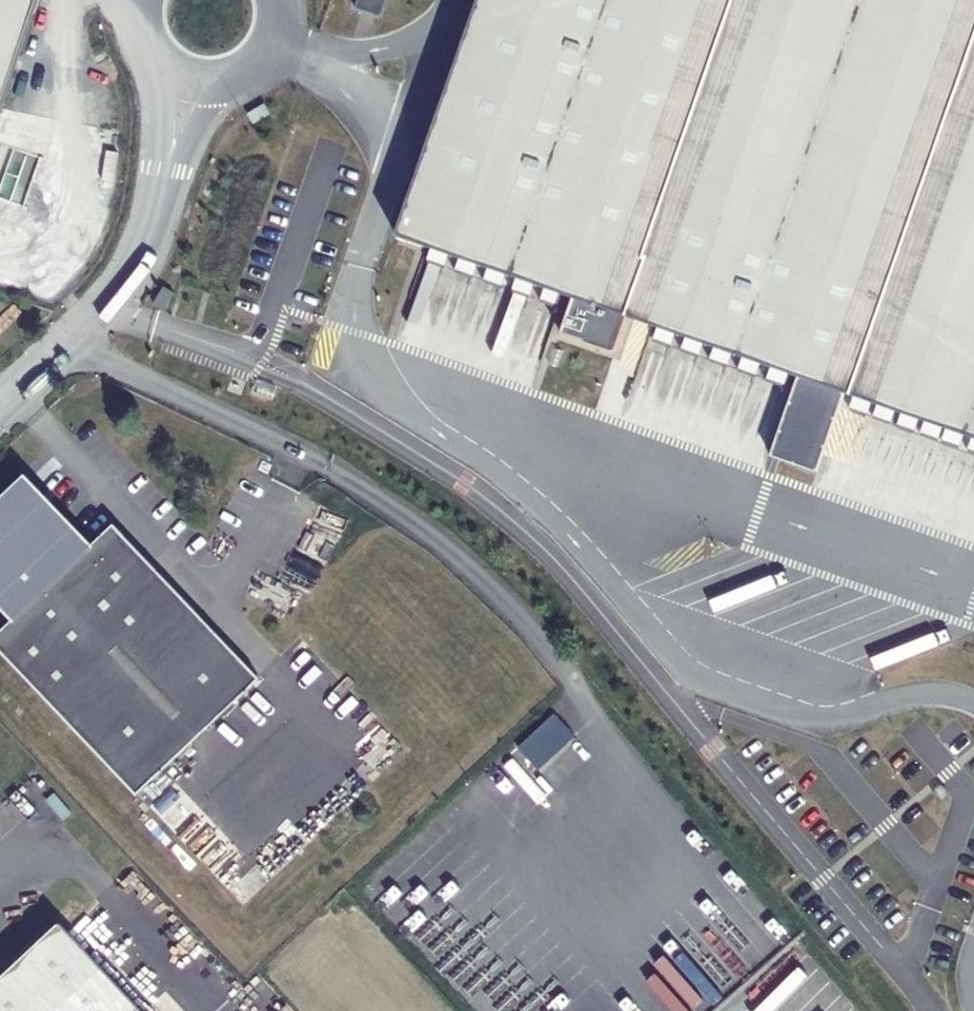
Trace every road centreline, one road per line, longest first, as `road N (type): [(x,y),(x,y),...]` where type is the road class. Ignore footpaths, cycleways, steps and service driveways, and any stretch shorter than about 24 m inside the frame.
road 1 (unclassified): [(160,195),(130,275),(85,328)]
road 2 (unclassified): [(146,44),(161,124),(160,195)]
road 3 (unclassified): [(160,195),(196,125),(243,76)]

